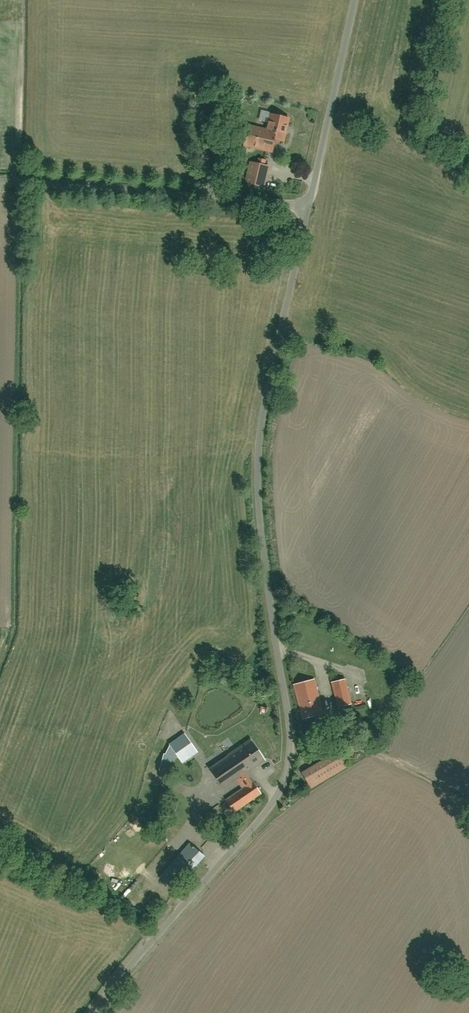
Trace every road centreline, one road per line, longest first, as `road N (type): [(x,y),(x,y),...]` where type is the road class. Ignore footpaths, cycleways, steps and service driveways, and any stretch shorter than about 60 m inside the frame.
road 1 (residential): [(93,1012),(253,828),(284,777),(287,703),(258,456),(307,207)]
road 2 (residential): [(0,180),(307,207)]
road 3 (residential): [(307,207),(355,0)]

